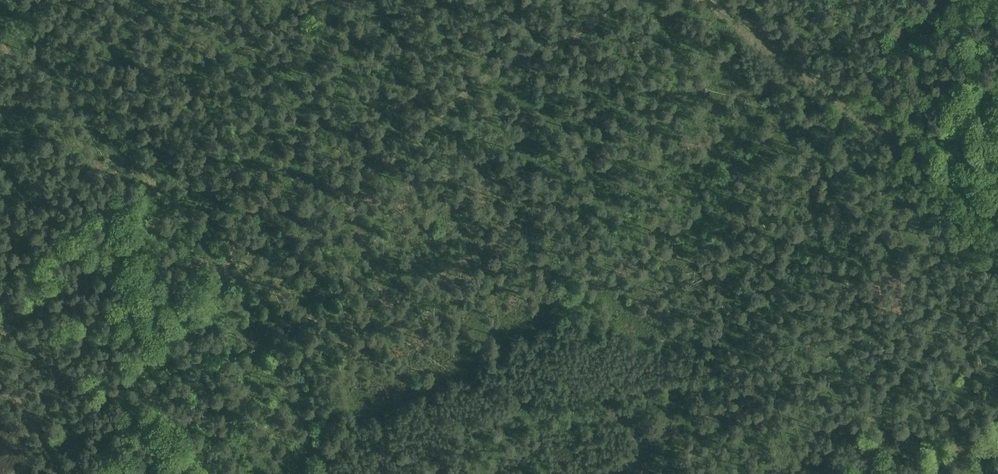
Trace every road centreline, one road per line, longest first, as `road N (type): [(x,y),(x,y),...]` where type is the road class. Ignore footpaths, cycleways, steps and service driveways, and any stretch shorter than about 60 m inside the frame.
road 1 (track): [(8,0),(232,279),(492,73),(557,48),(634,0)]
road 2 (track): [(997,221),(708,0)]
road 3 (track): [(217,473),(133,372),(145,351),(232,279)]

